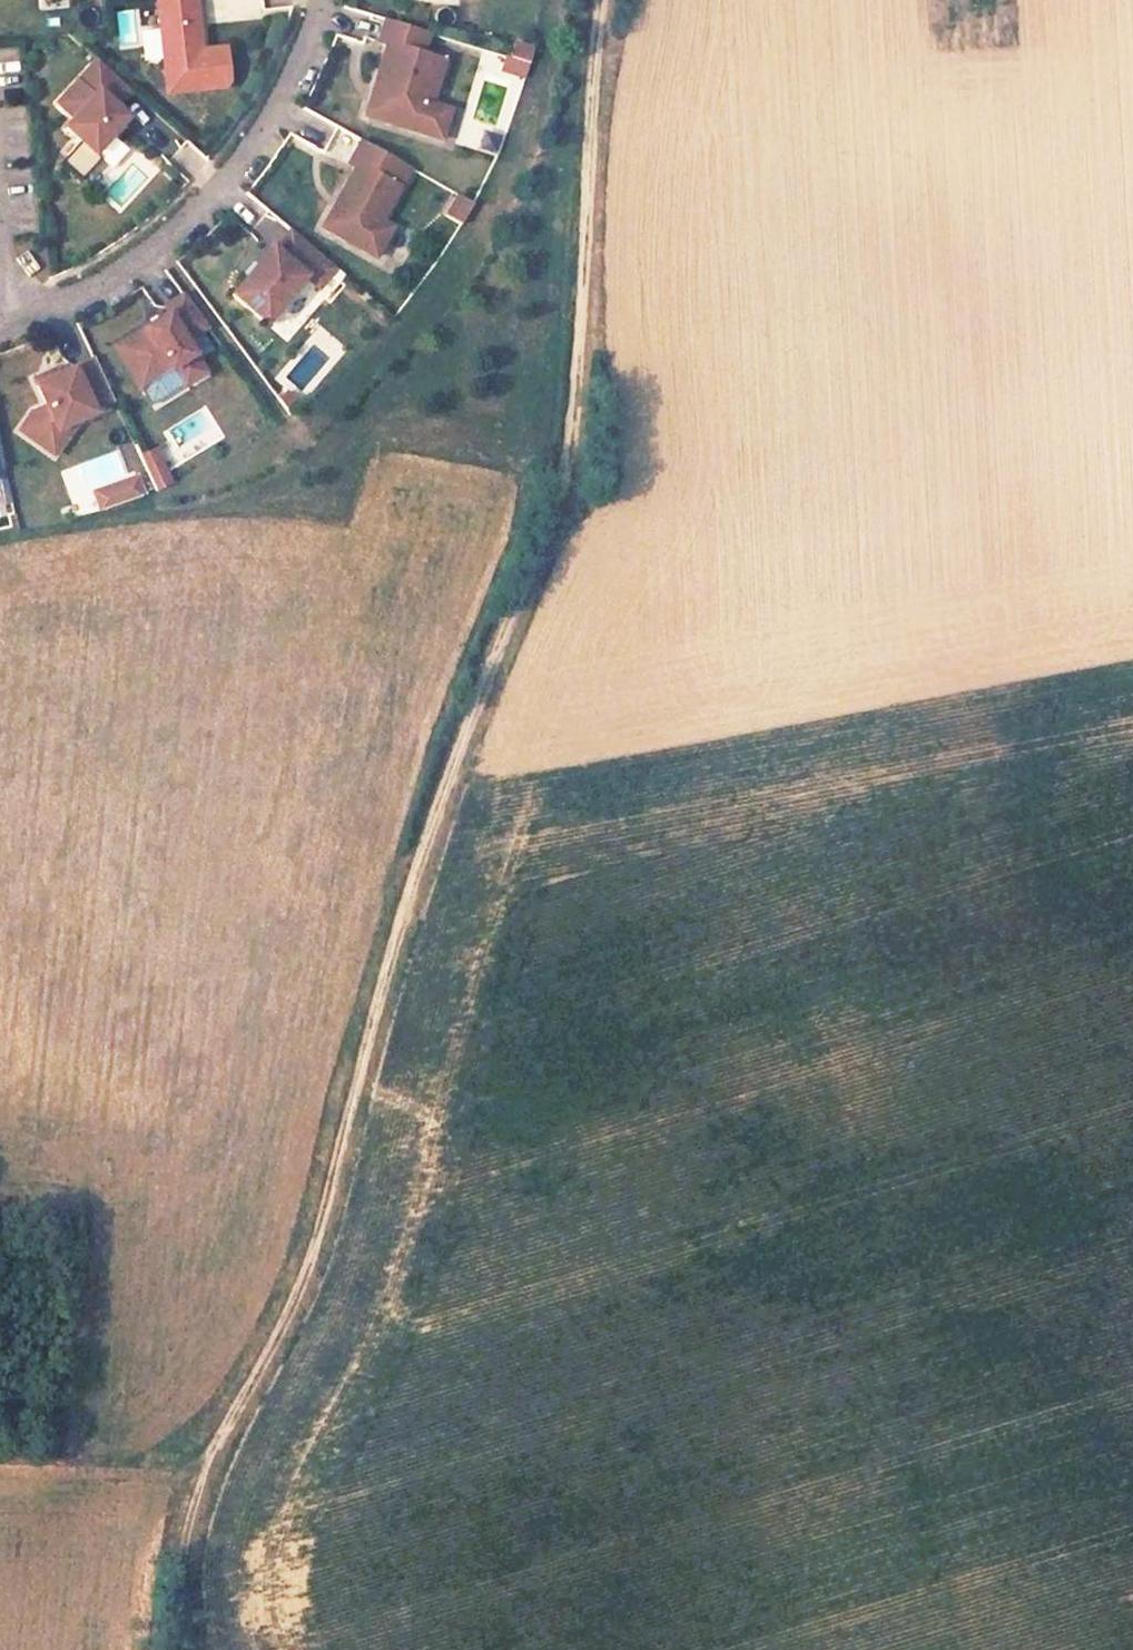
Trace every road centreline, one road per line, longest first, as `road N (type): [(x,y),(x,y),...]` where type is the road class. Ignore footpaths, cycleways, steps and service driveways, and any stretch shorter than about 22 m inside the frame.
road 1 (track): [(596,0),(566,469),(378,986),(304,1269),(202,1470),(177,1561),(173,1607),(186,1649)]
road 2 (residential): [(323,0),(295,78),(223,181),(160,247),(6,321)]

